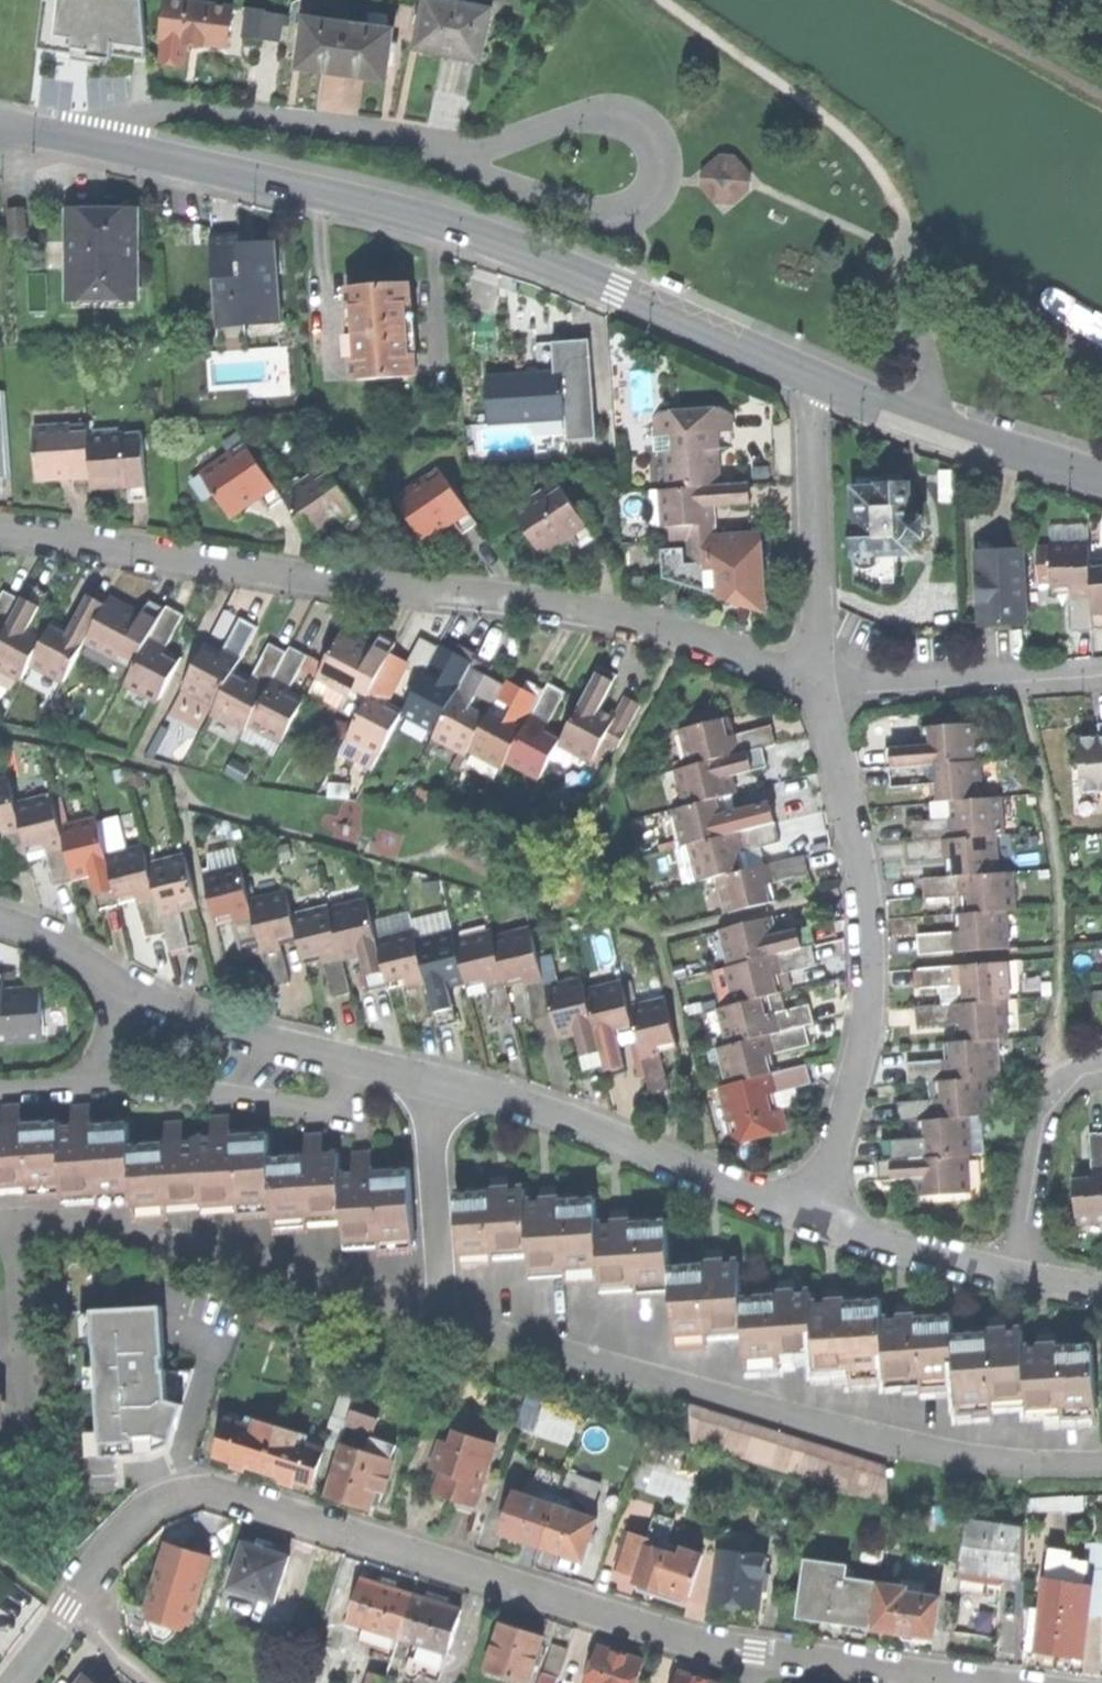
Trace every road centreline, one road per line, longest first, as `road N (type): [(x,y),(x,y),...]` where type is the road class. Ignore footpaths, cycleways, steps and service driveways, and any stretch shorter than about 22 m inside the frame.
road 1 (residential): [(11,1682),(140,1509),(176,1493),(220,1491),(700,1643),(1013,1682)]
road 2 (residential): [(0,530),(566,605),(659,626),(808,681)]
road 3 (tertiary): [(813,376),(487,236),(106,146)]
road 4 (residential): [(808,681),(864,885),(868,964),(860,1052),(808,1213)]
road 5 (residential): [(361,1062),(539,1104),(723,1185),(808,1213)]
road 6 (residential): [(106,146),(120,125),(157,108),(257,115),(465,151)]
road 7 (tertiary): [(1101,482),(813,376)]
road 8 (residential): [(813,376),(816,578),(808,681)]
road 9 (residential): [(86,1084),(316,1107),(347,1096),(361,1062)]
road 10 (residential): [(808,681),(881,689),(1101,673)]
road 11 (residential): [(129,987),(238,1029),(361,1062)]
road 12 (residential): [(1101,1069),(1077,1078),(1041,1128),(1014,1276)]
road 13 (residential): [(808,1213),(1014,1276)]
road 14 (residential): [(0,921),(61,942),(129,987)]

